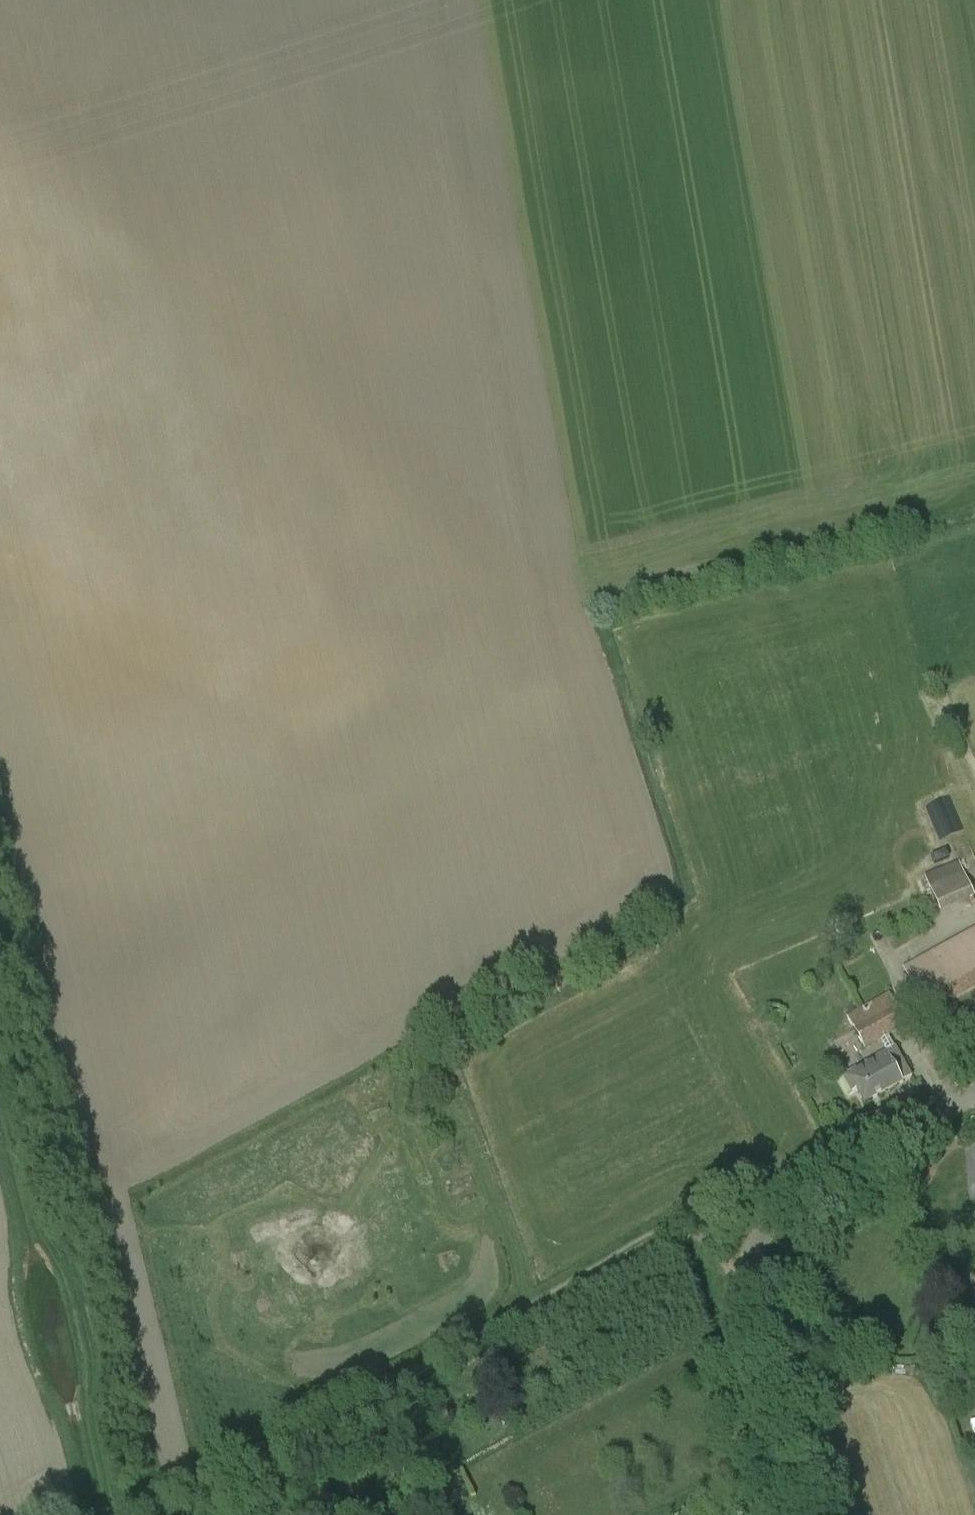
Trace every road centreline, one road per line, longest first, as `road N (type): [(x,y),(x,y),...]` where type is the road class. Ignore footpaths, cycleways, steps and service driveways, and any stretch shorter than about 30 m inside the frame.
road 1 (tertiary): [(788,1514),(739,1336),(749,1251),(779,1206),(974,1090)]

